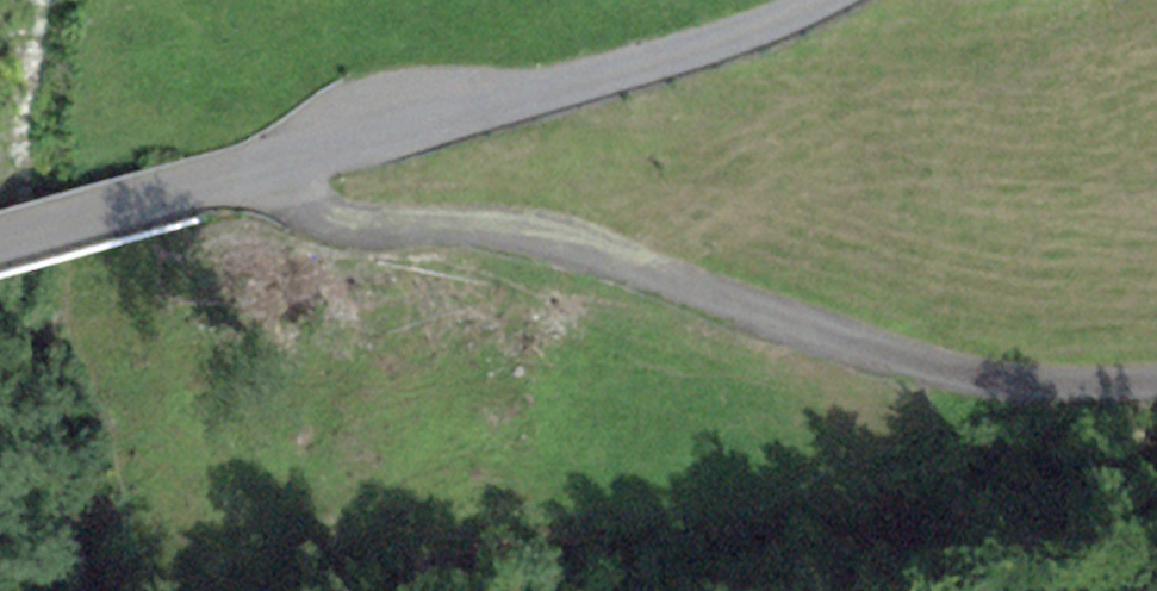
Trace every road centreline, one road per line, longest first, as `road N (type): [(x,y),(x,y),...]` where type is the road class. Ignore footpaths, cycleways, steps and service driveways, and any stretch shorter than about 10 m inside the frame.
road 1 (track): [(253,177),(335,216),(419,228),(546,229),(945,370),(1043,385),(1156,381)]
road 2 (unclassified): [(808,0),(722,36),(377,144),(0,245)]

